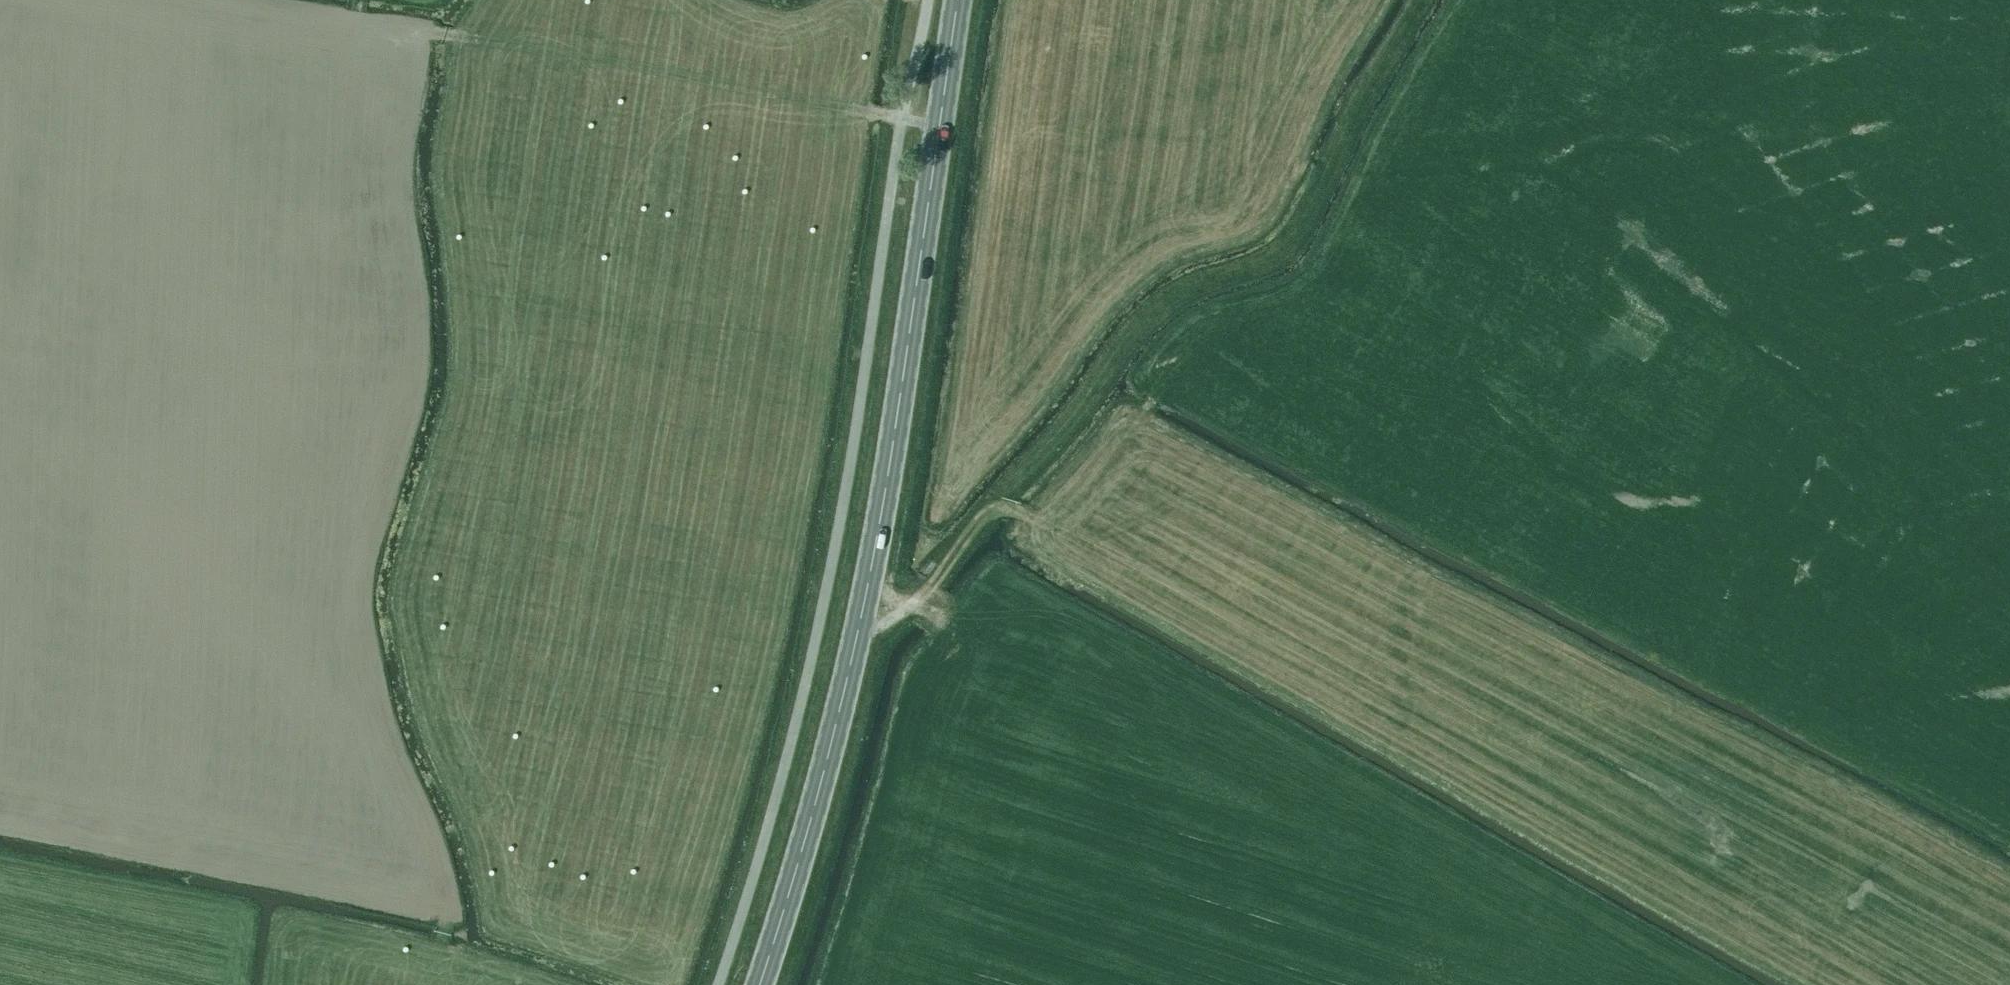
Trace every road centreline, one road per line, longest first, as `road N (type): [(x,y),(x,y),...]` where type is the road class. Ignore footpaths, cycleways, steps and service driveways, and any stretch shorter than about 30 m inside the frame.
road 1 (secondary): [(759,984),(840,710),(872,563),(957,0)]

